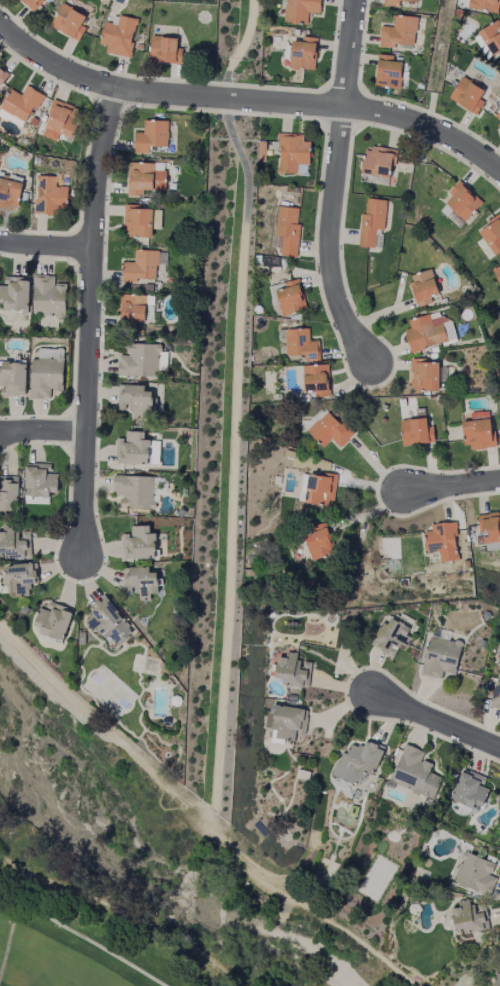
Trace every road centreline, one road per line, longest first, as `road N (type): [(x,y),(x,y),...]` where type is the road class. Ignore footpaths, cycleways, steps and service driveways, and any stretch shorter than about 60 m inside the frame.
road 1 (residential): [(0,26),(34,54),(117,90),(384,114),(430,128),(499,172)]
road 2 (residential): [(117,90),(95,210),(82,556)]
road 3 (residential): [(356,0),(328,225),(344,316),(373,360)]
road 4 (residential): [(499,748),(379,697)]

